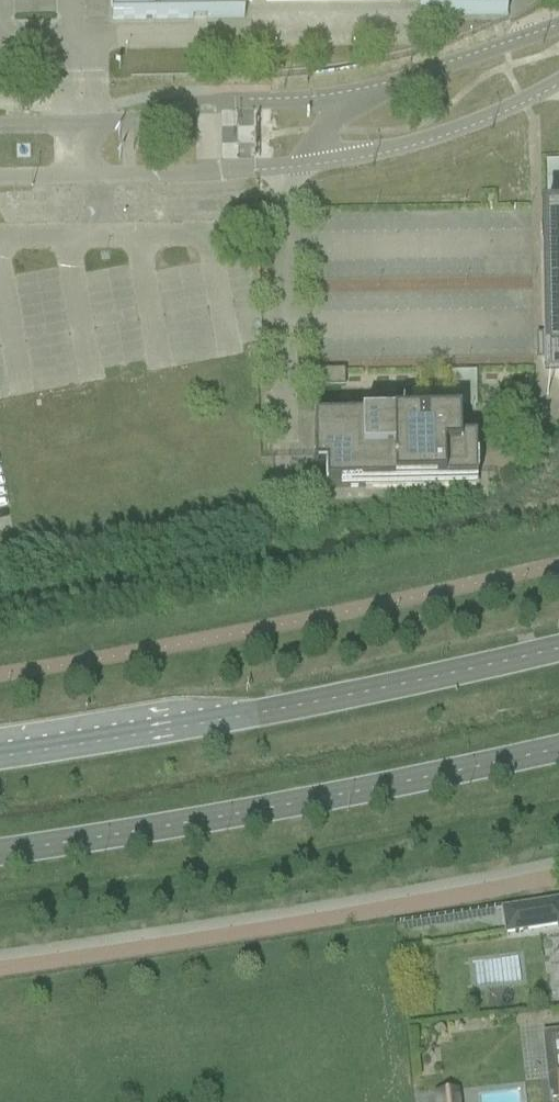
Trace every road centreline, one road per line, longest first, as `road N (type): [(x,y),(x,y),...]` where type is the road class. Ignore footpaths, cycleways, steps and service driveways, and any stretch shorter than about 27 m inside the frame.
road 1 (primary): [(558,652),(0,759)]
road 2 (primary): [(0,856),(558,751)]
road 3 (unclassified): [(0,970),(558,875)]
road 4 (unclassified): [(76,177),(255,168),(380,149),(461,125),(558,79)]
road 5 (unclassified): [(558,27),(379,88),(310,101),(171,108),(76,130)]

